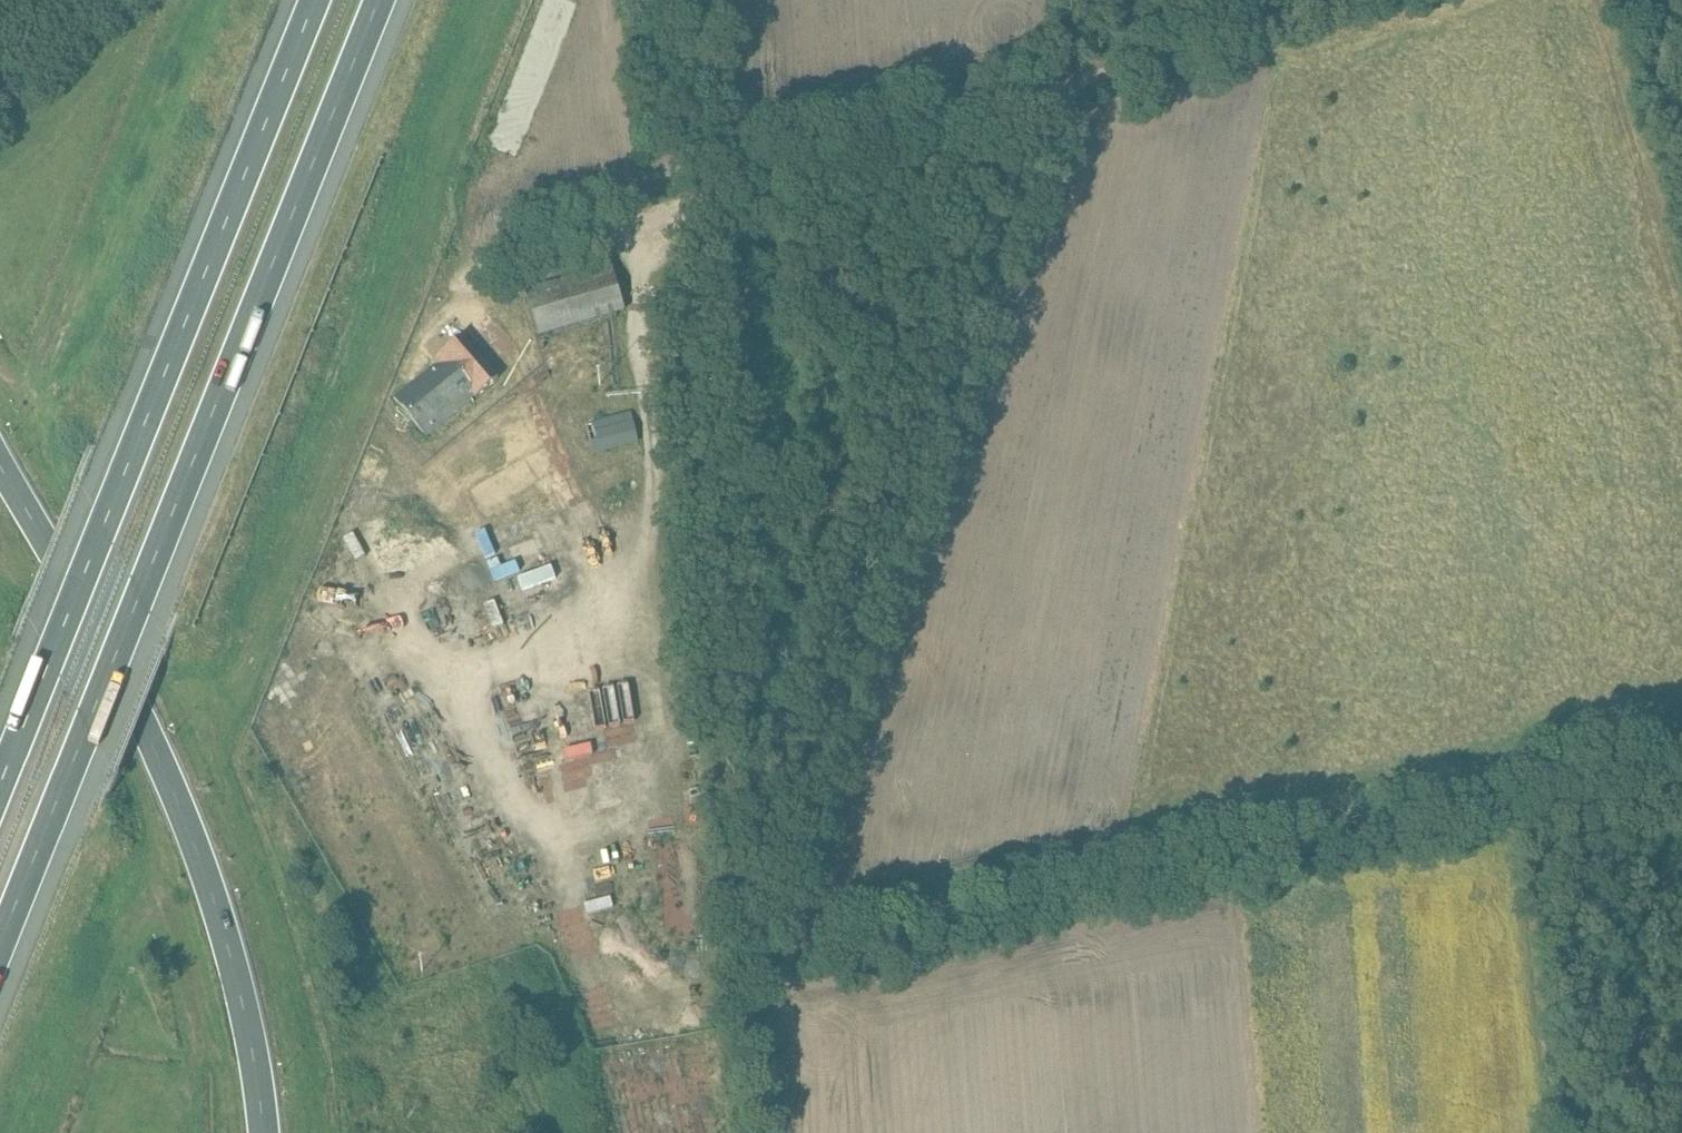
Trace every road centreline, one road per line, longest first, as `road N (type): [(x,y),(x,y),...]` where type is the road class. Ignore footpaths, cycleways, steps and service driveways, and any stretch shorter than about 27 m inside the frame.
road 1 (motorway): [(0,941),(381,0)]
road 2 (track): [(1340,0),(481,265),(467,283),(506,343)]
road 3 (track): [(634,221),(656,438),(632,547),(593,597),(601,662),(636,764),(587,834),(525,818),(443,683),(537,636)]
road 4 (motorway): [(316,0),(0,783)]
road 5 (motorway): [(265,1132),(243,1001),(205,869),(139,715),(0,465)]

